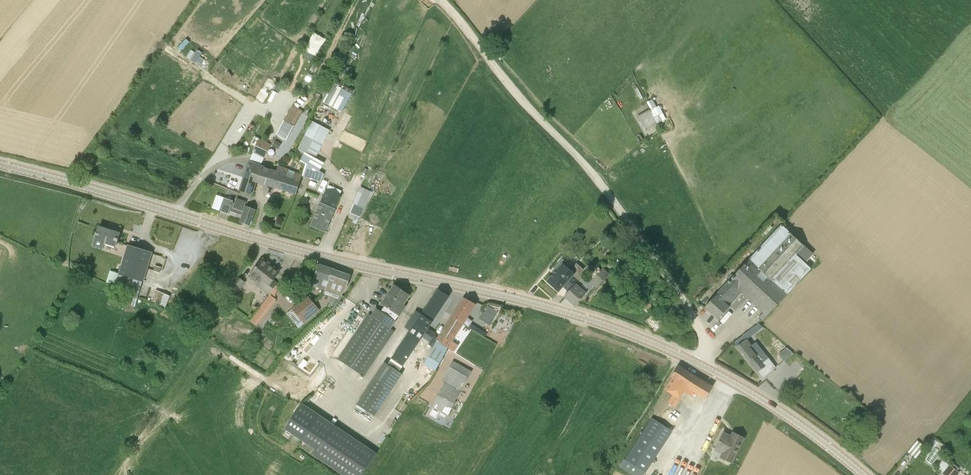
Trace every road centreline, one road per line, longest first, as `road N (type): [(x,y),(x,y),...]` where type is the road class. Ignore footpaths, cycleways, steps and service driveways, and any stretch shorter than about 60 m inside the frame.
road 1 (tertiary): [(866,474),(764,400),(604,324),(317,256),(0,164)]
road 2 (track): [(704,367),(694,318),(598,178),(441,0)]

